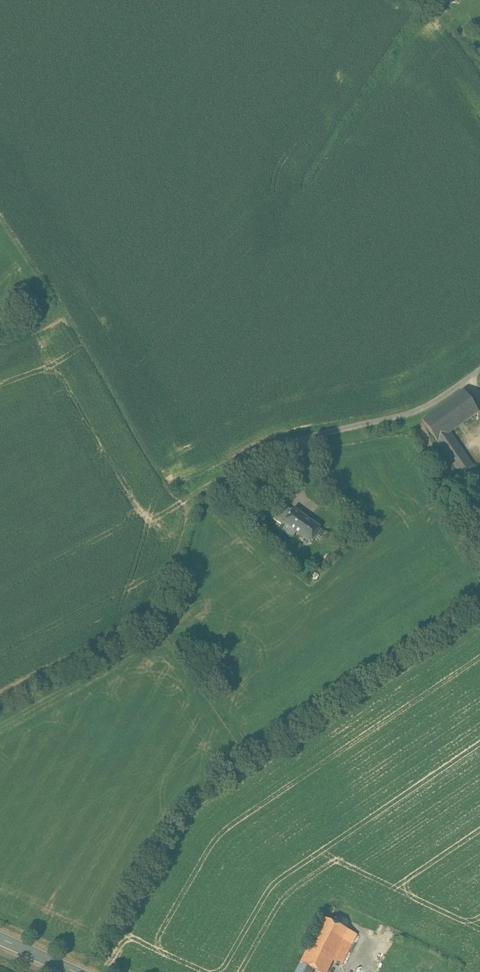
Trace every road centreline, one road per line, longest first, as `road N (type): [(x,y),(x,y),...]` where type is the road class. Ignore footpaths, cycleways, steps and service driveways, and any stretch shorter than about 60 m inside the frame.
road 1 (residential): [(479,369),(414,410),(307,437)]

